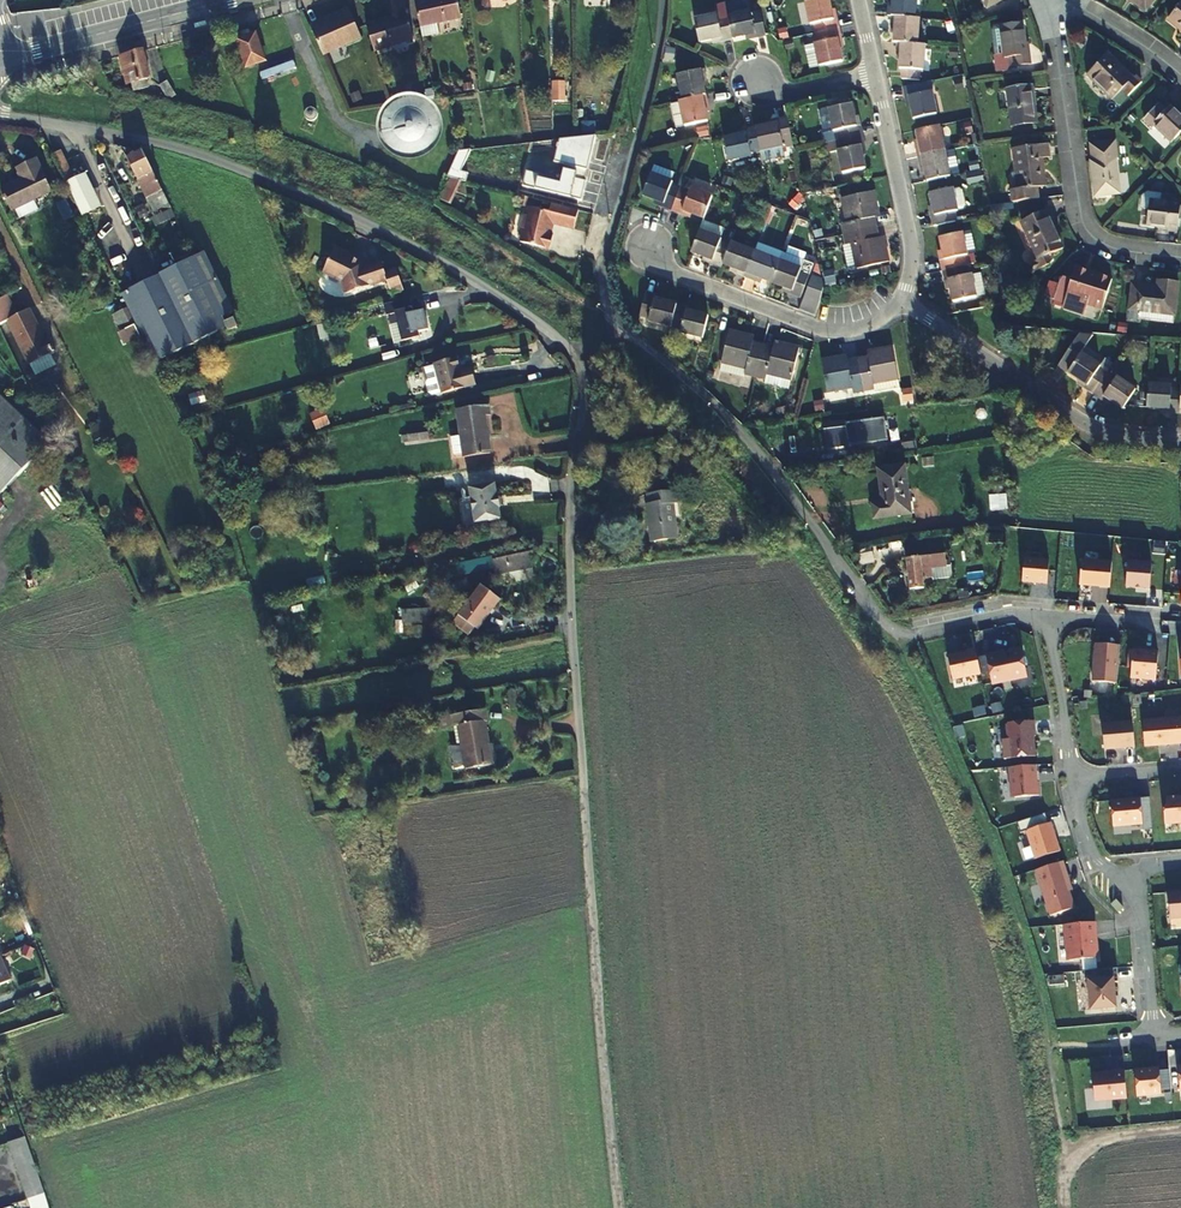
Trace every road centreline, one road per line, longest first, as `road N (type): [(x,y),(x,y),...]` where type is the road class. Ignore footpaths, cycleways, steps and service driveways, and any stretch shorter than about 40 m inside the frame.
road 1 (residential): [(618,1207),(571,624),(583,385),(576,355),(447,265),(317,203),(162,144),(0,115)]
road 2 (residential): [(662,0),(649,92),(603,265),(613,320),(742,437),(890,628),(916,635),(1010,615),(1051,617)]
road 3 (track): [(898,632),(1002,872),(1051,1043)]
road 4 (residential): [(1043,0),(1085,229),(1120,250),(1180,258)]
road 5 (residential): [(901,301),(1091,427),(1180,443)]
road 6 (residential): [(901,301),(869,324),(821,329),(672,273),(649,247)]
road 7 (residential): [(874,71),(911,248),(901,301)]
road 8 (residential): [(230,0),(36,51)]
road 9 (residential): [(1154,1038),(1143,912),(1123,879)]
road 10 (track): [(1051,1043),(1066,1207)]
road 11 (residential): [(1073,780),(1051,617)]
road 12 (residential): [(1067,0),(1180,76)]
road 13 (residential): [(874,71),(793,89),(751,85)]

